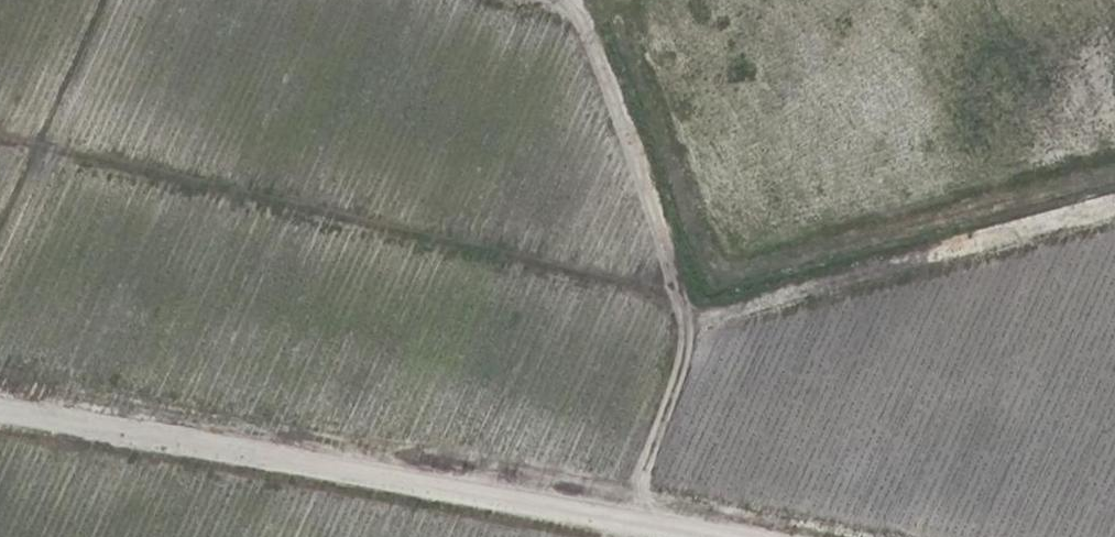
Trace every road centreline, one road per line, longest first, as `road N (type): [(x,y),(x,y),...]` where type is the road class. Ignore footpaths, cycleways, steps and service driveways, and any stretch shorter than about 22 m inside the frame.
road 1 (track): [(1025,536),(752,486),(370,356),(248,325),(168,310),(54,308),(0,318)]
road 2 (track): [(0,413),(289,444),(479,493),(741,536)]
road 3 (track): [(574,0),(695,336),(631,516)]

